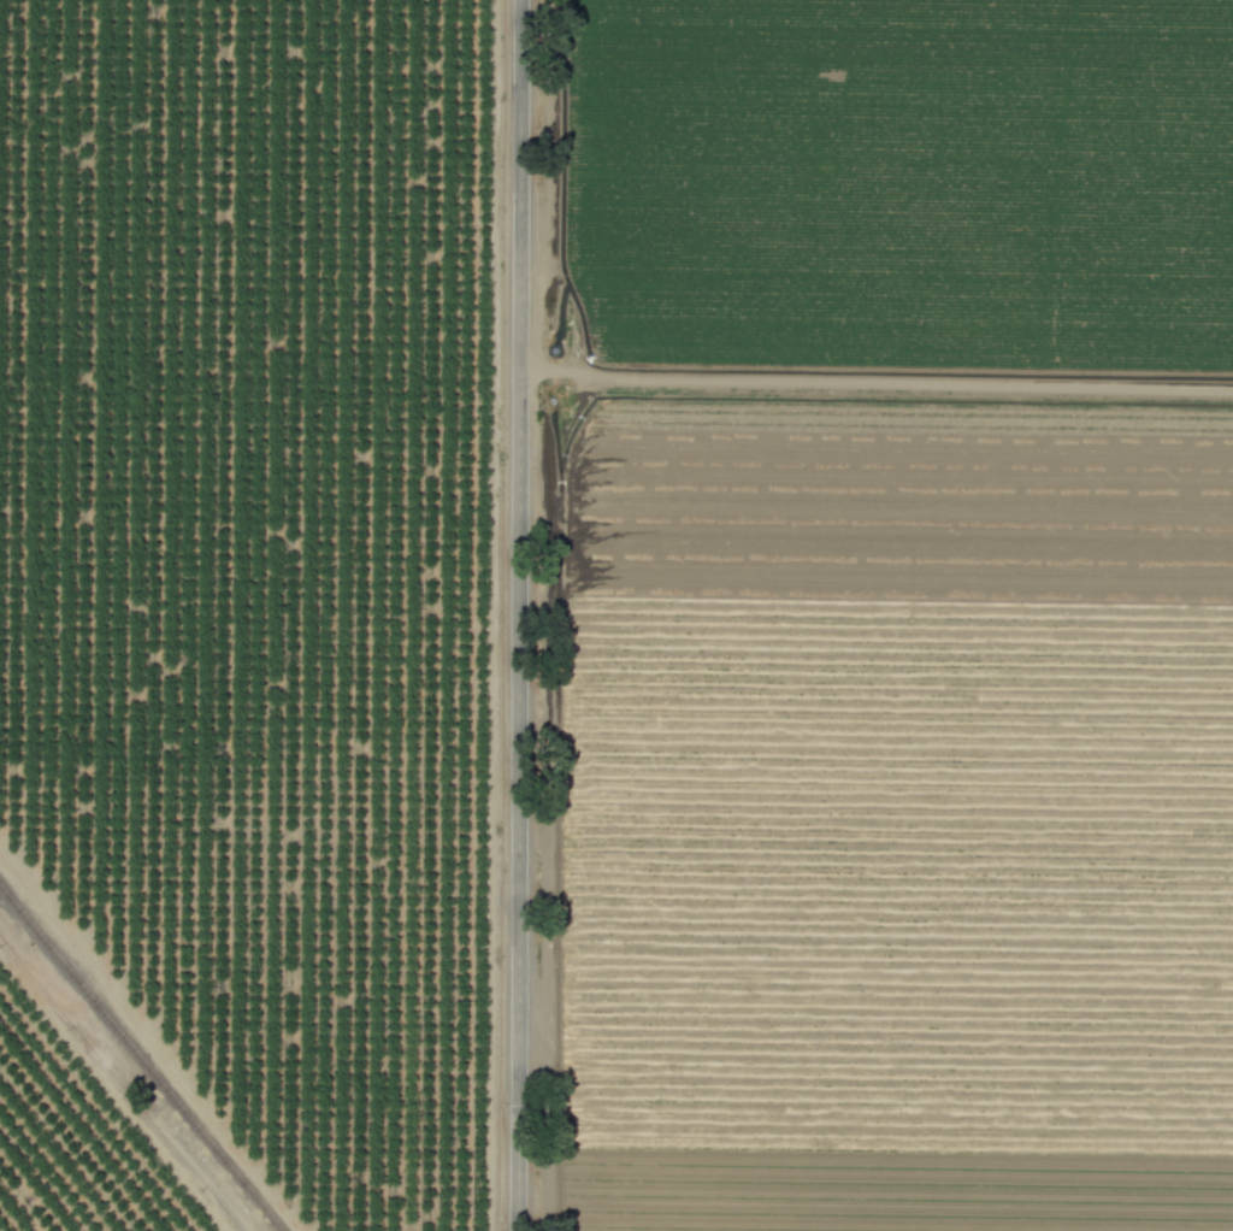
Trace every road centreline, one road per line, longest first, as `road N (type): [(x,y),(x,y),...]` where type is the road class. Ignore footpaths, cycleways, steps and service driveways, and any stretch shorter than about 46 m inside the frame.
road 1 (tertiary): [(520,0),(516,1230)]

